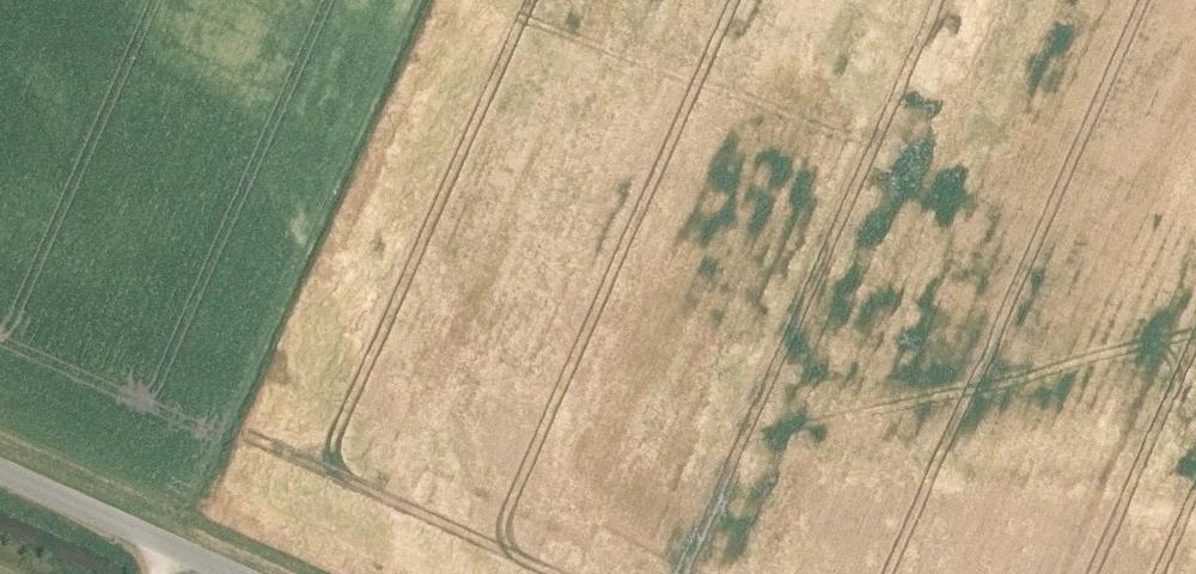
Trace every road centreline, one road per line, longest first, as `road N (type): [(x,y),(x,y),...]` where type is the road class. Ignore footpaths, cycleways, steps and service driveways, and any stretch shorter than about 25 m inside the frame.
road 1 (unclassified): [(230,573),(0,471)]

